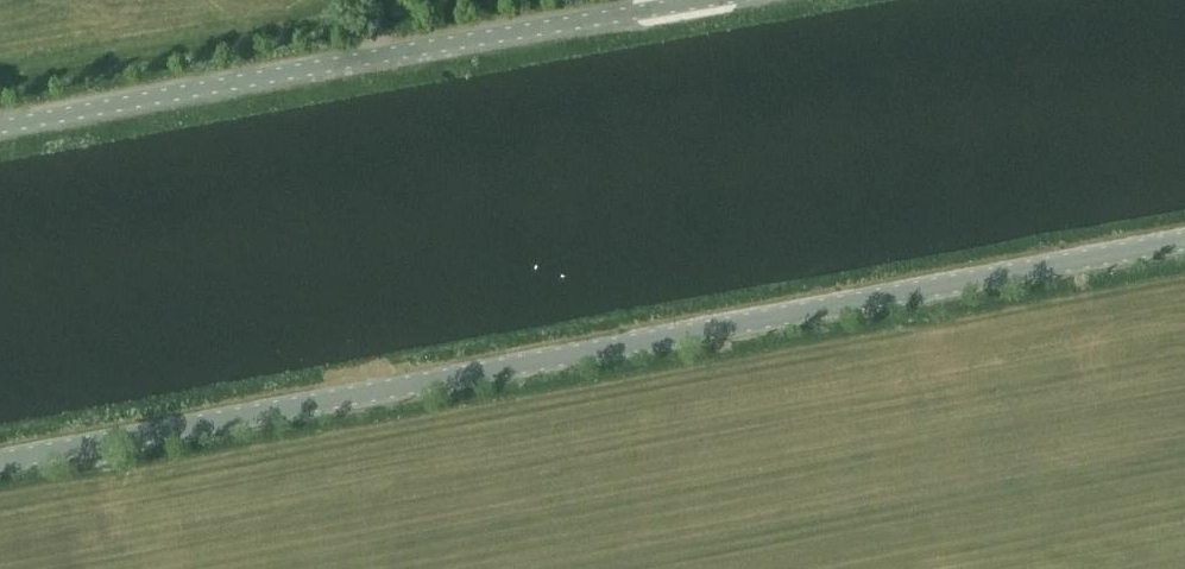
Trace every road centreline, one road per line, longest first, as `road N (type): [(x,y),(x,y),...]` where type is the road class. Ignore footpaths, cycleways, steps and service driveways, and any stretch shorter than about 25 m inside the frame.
road 1 (tertiary): [(0,460),(1184,241)]
road 2 (tertiary): [(0,126),(691,0)]

